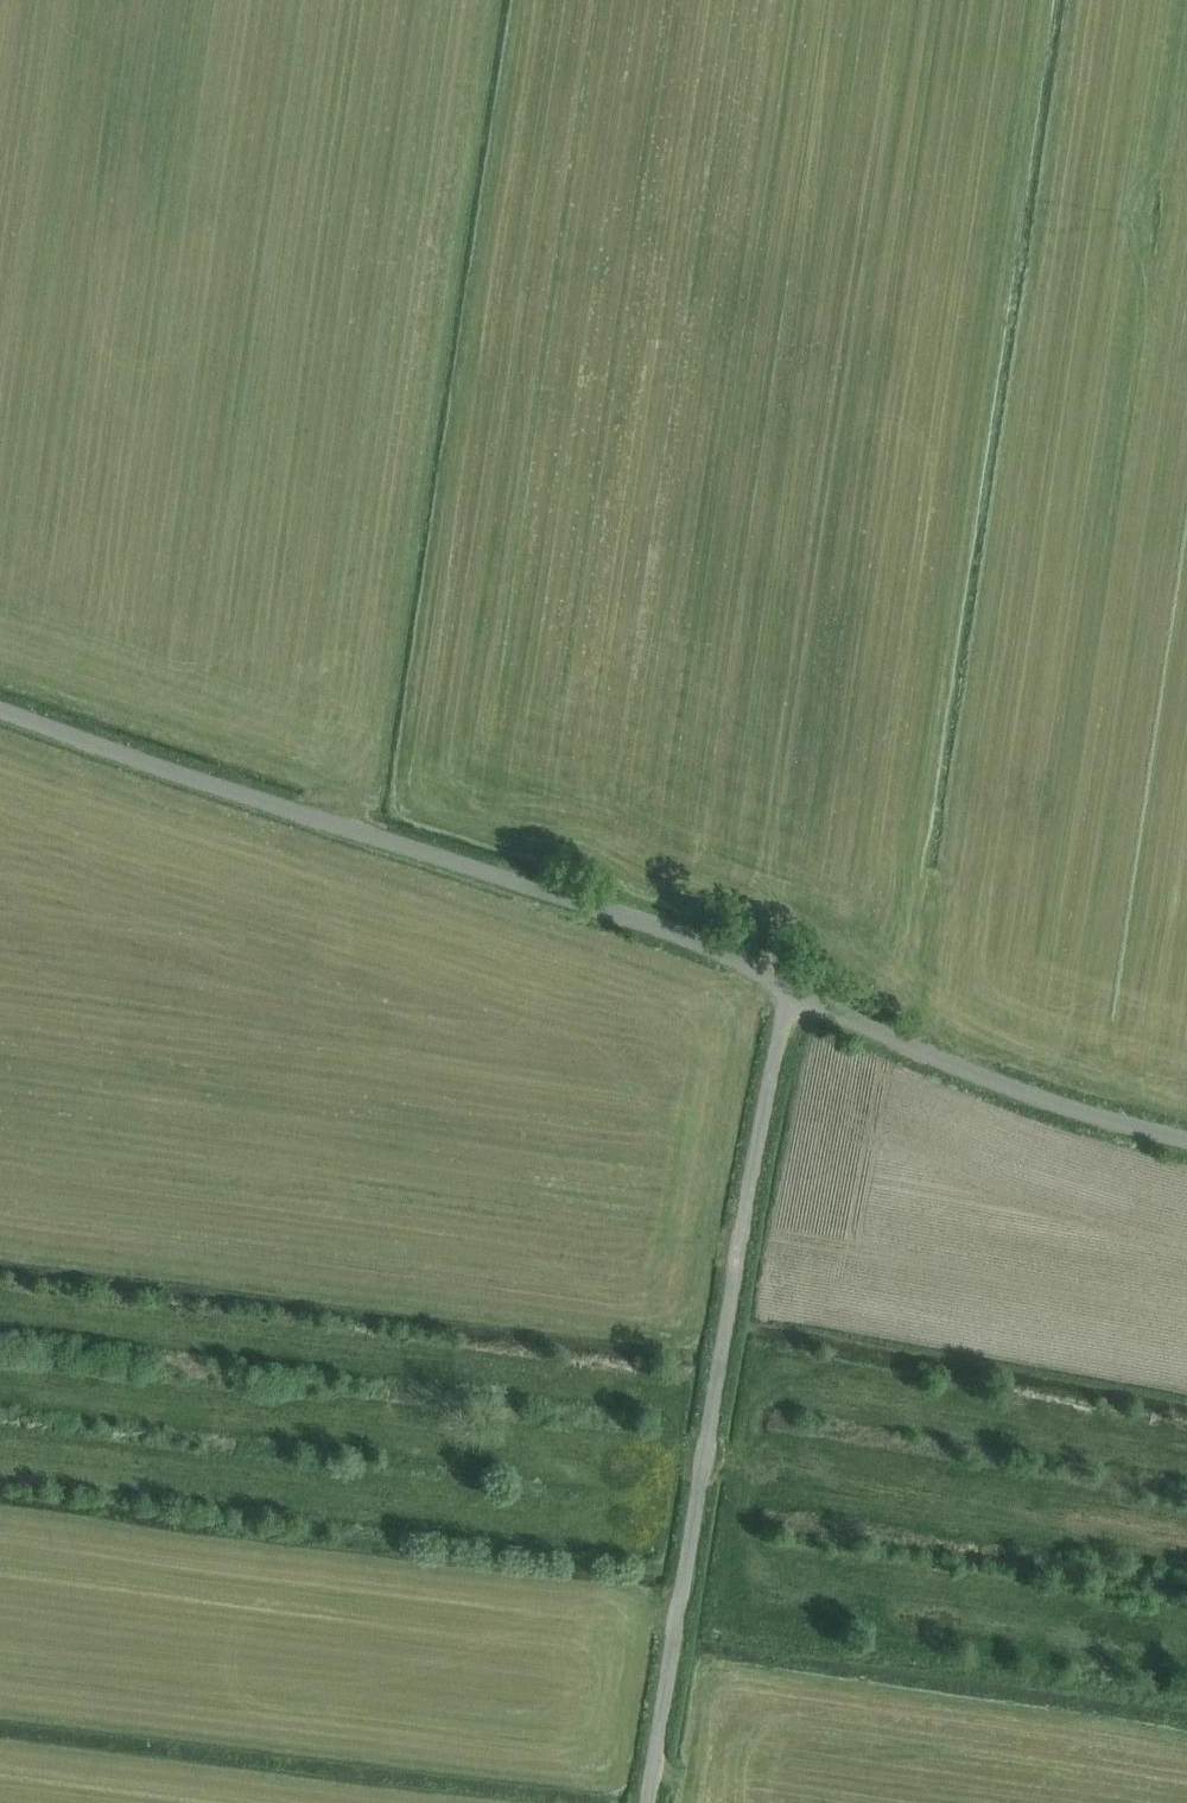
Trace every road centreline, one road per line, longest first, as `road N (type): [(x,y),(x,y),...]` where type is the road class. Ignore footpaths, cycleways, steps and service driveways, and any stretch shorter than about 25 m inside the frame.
road 1 (unclassified): [(793,988),(682,936),(0,709)]
road 2 (unclassified): [(644,1802),(740,1234),(793,988)]
road 3 (unclassified): [(1186,1142),(977,1076),(793,988)]

